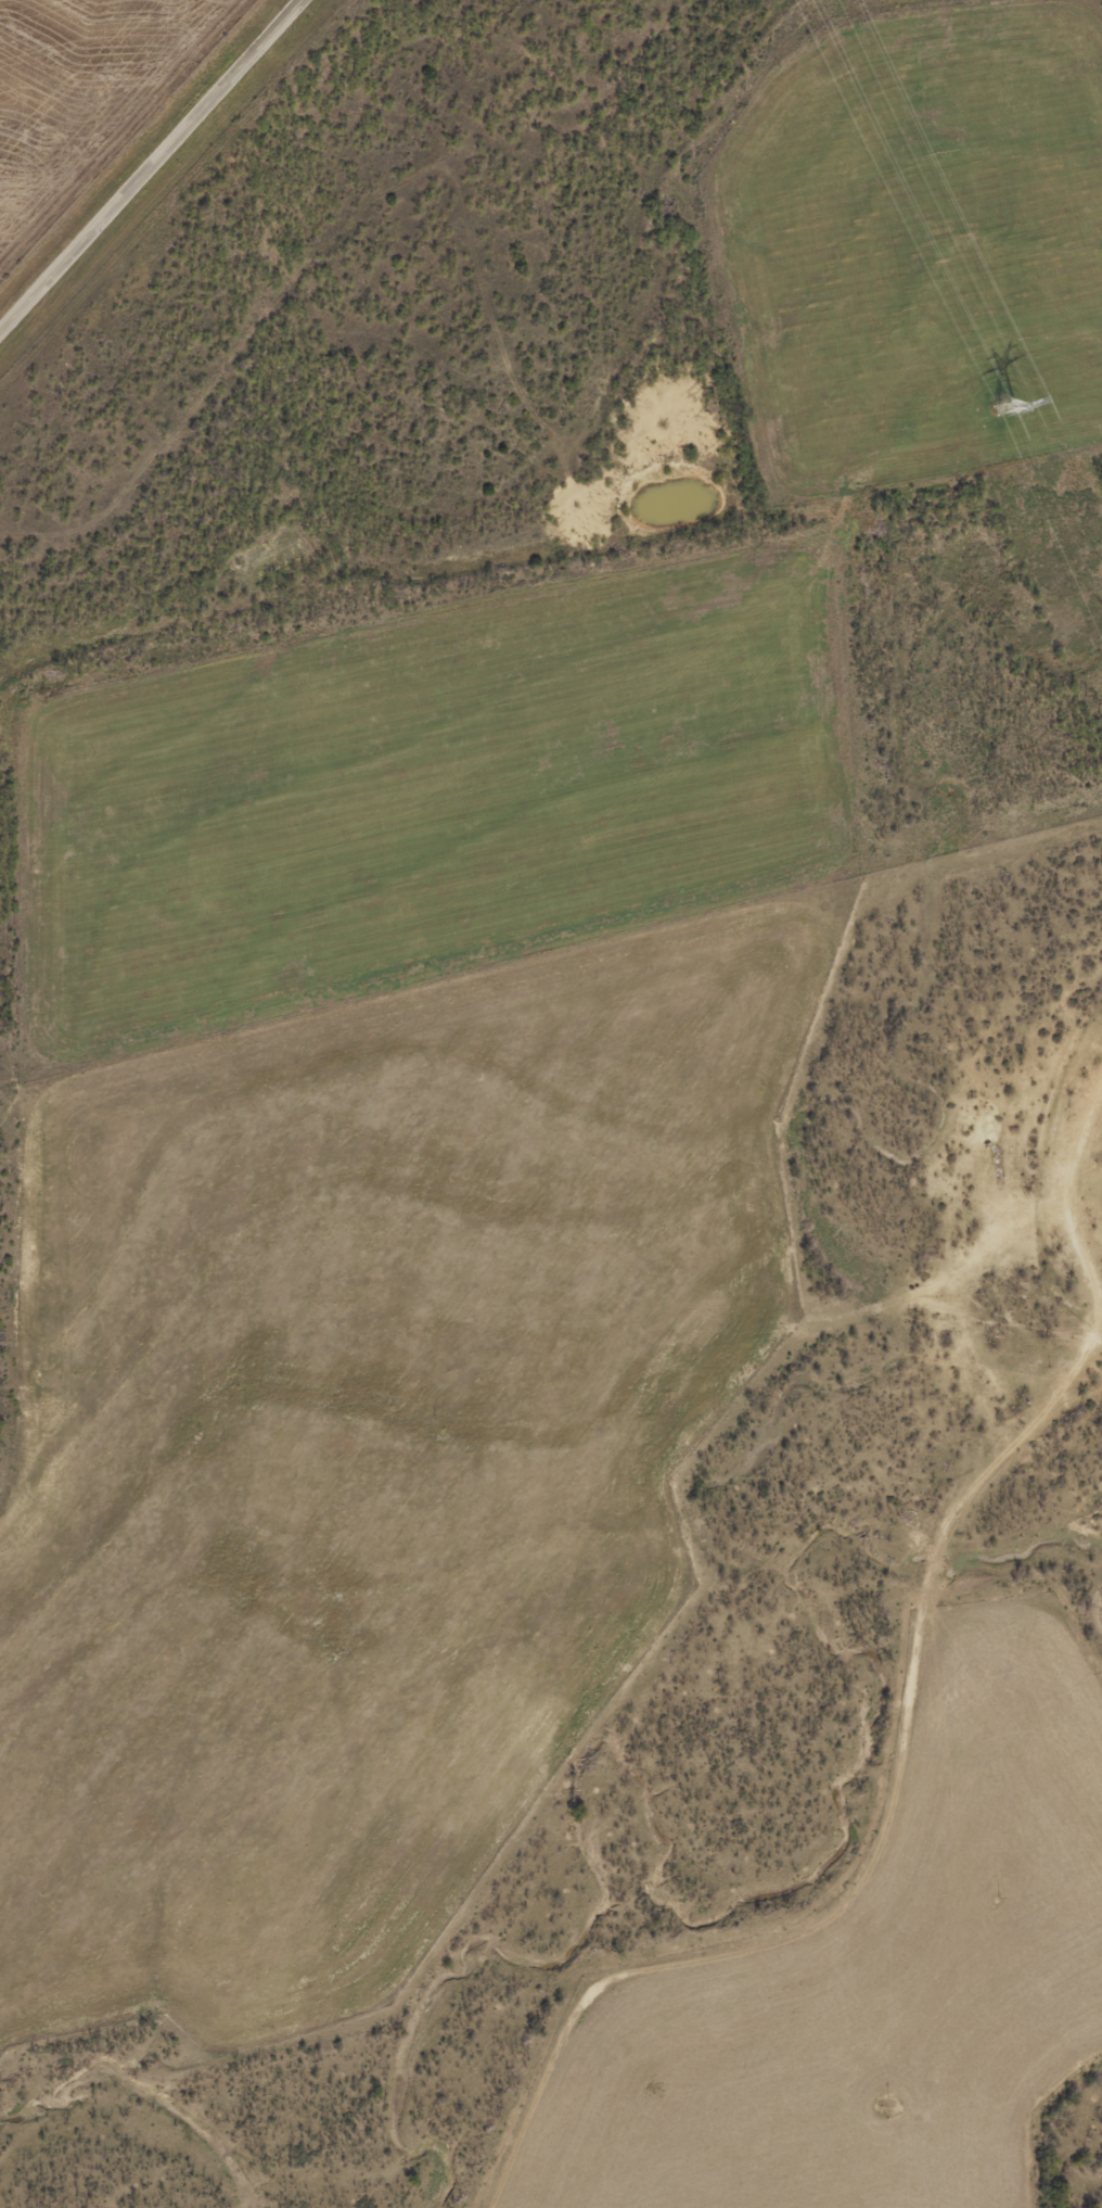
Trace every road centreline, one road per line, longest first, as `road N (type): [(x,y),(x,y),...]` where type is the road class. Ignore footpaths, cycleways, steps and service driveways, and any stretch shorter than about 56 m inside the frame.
road 1 (secondary): [(304,0),(0,332)]

